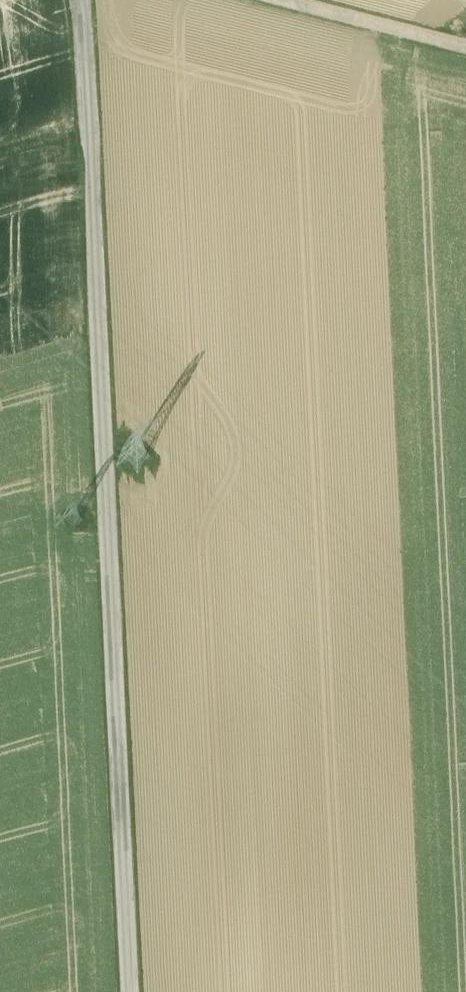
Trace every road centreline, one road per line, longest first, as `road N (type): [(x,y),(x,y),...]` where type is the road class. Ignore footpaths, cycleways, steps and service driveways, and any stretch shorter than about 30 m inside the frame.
road 1 (tertiary): [(93,0),(142,991)]
road 2 (track): [(277,0),(465,47)]

